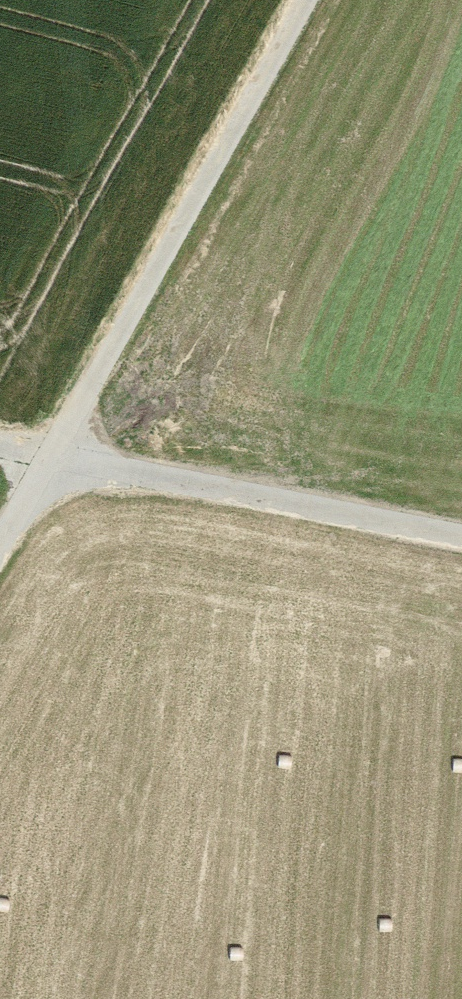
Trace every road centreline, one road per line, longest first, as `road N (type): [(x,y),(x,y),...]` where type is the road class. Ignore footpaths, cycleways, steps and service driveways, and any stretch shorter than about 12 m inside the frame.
road 1 (track): [(0,569),(316,0)]
road 2 (track): [(66,454),(461,535)]

